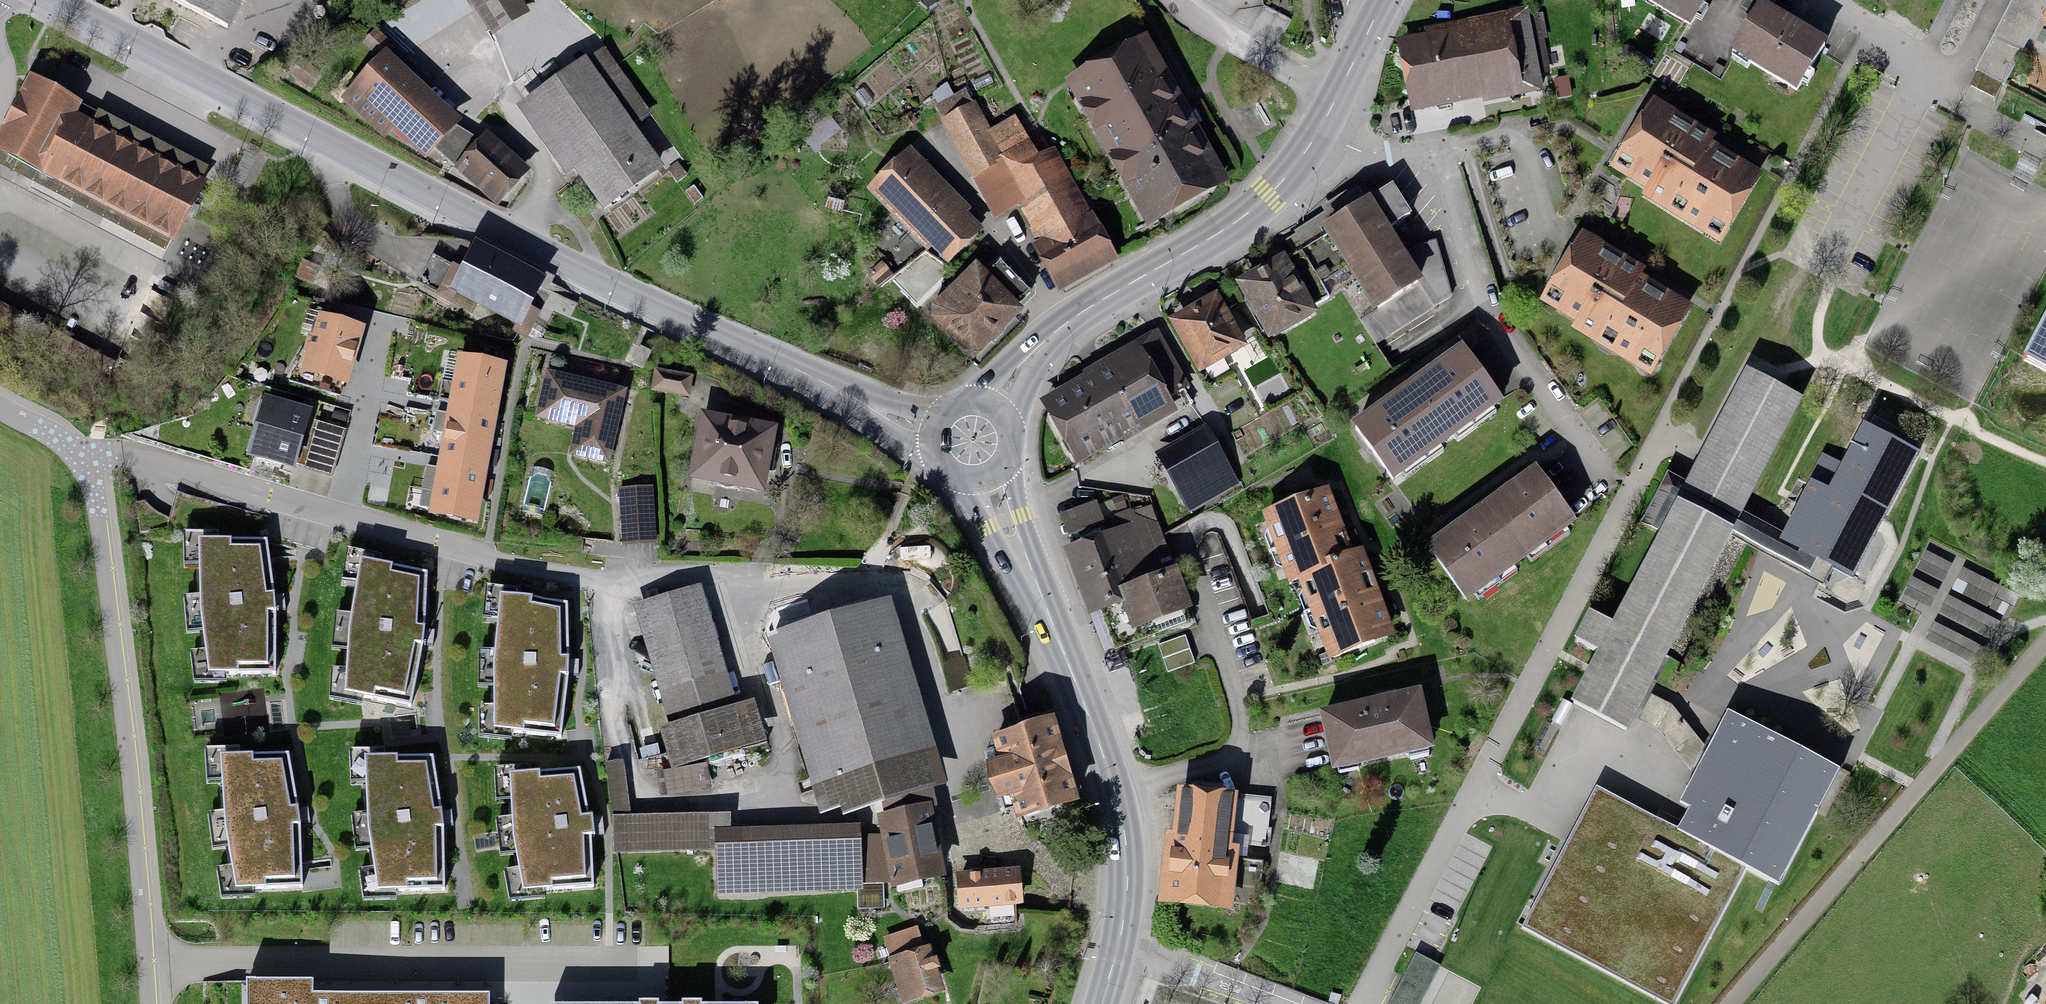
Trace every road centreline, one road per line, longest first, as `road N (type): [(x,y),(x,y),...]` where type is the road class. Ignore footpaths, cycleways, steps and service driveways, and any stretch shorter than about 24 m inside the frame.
road 1 (tertiary): [(46,0),(525,242),(933,429)]
road 2 (residential): [(87,457),(123,455),(435,543),(573,570),(867,575),(924,595),(961,690)]
road 3 (residential): [(1661,438),(1365,1003)]
road 4 (residential): [(87,457),(131,761),(146,964)]
road 5 (primary): [(987,475),(1122,820),(1129,867),(1120,940)]
road 6 (residential): [(146,964),(634,964)]
road 7 (residential): [(1726,1003),(2045,640)]
road 8 (residential): [(1322,133),(1430,176),(1489,309),(1611,485)]
road 9 (primary): [(1322,133),(1271,198),(1066,329),(996,404)]
road 10 (residential): [(1296,1003),(1120,940)]
road 11 (primary): [(1389,0),(1322,133)]
road 12 (residential): [(1827,0),(1934,62)]

